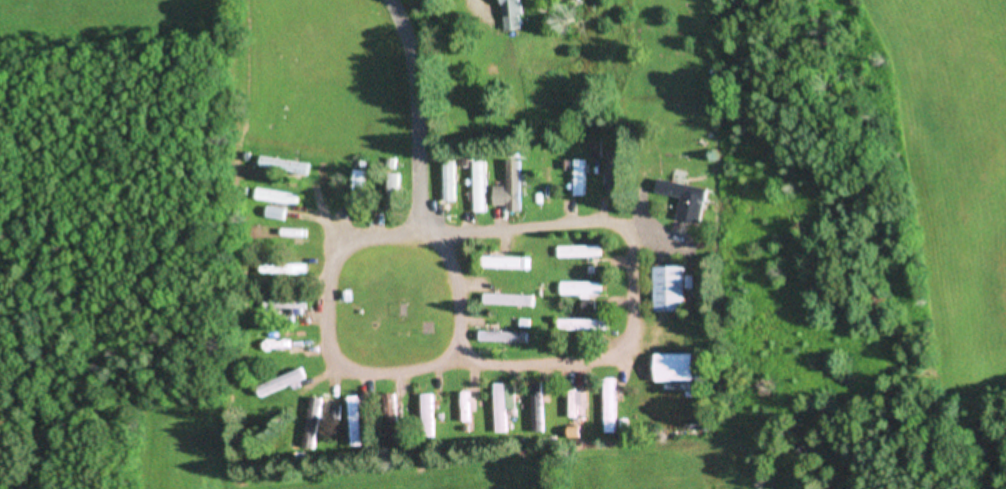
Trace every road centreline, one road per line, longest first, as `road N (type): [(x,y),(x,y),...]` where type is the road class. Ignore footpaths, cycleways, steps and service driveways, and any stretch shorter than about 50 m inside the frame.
road 1 (residential): [(463,374),(616,369),(640,324),(636,244),(620,222),(351,235),(329,273),(347,374),(463,374)]
road 2 (residential): [(389,0),(411,37),(424,170),(463,374)]

